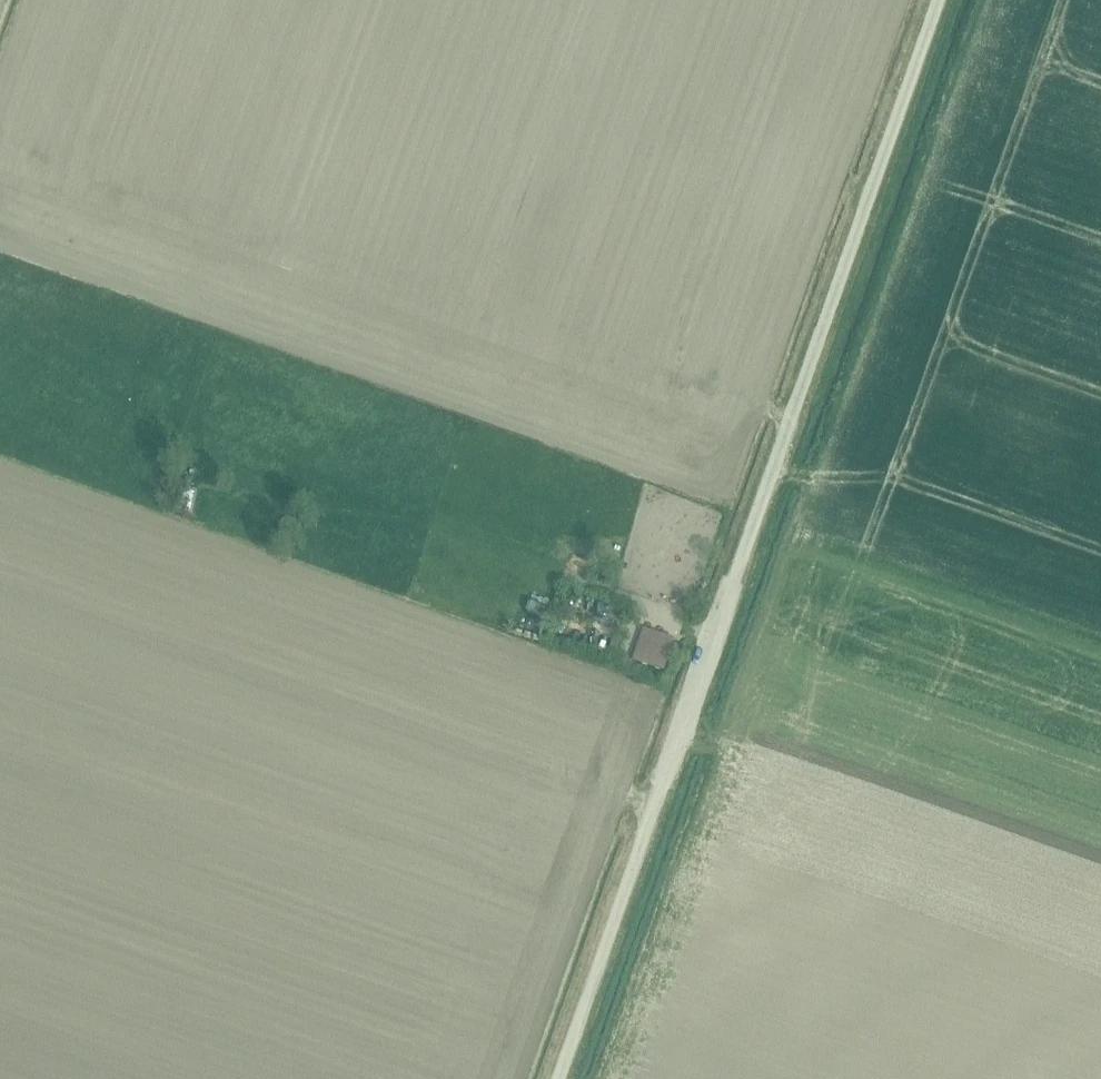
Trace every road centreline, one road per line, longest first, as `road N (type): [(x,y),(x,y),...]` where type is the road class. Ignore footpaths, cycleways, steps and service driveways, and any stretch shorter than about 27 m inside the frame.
road 1 (unclassified): [(557,1078),(938,0)]

